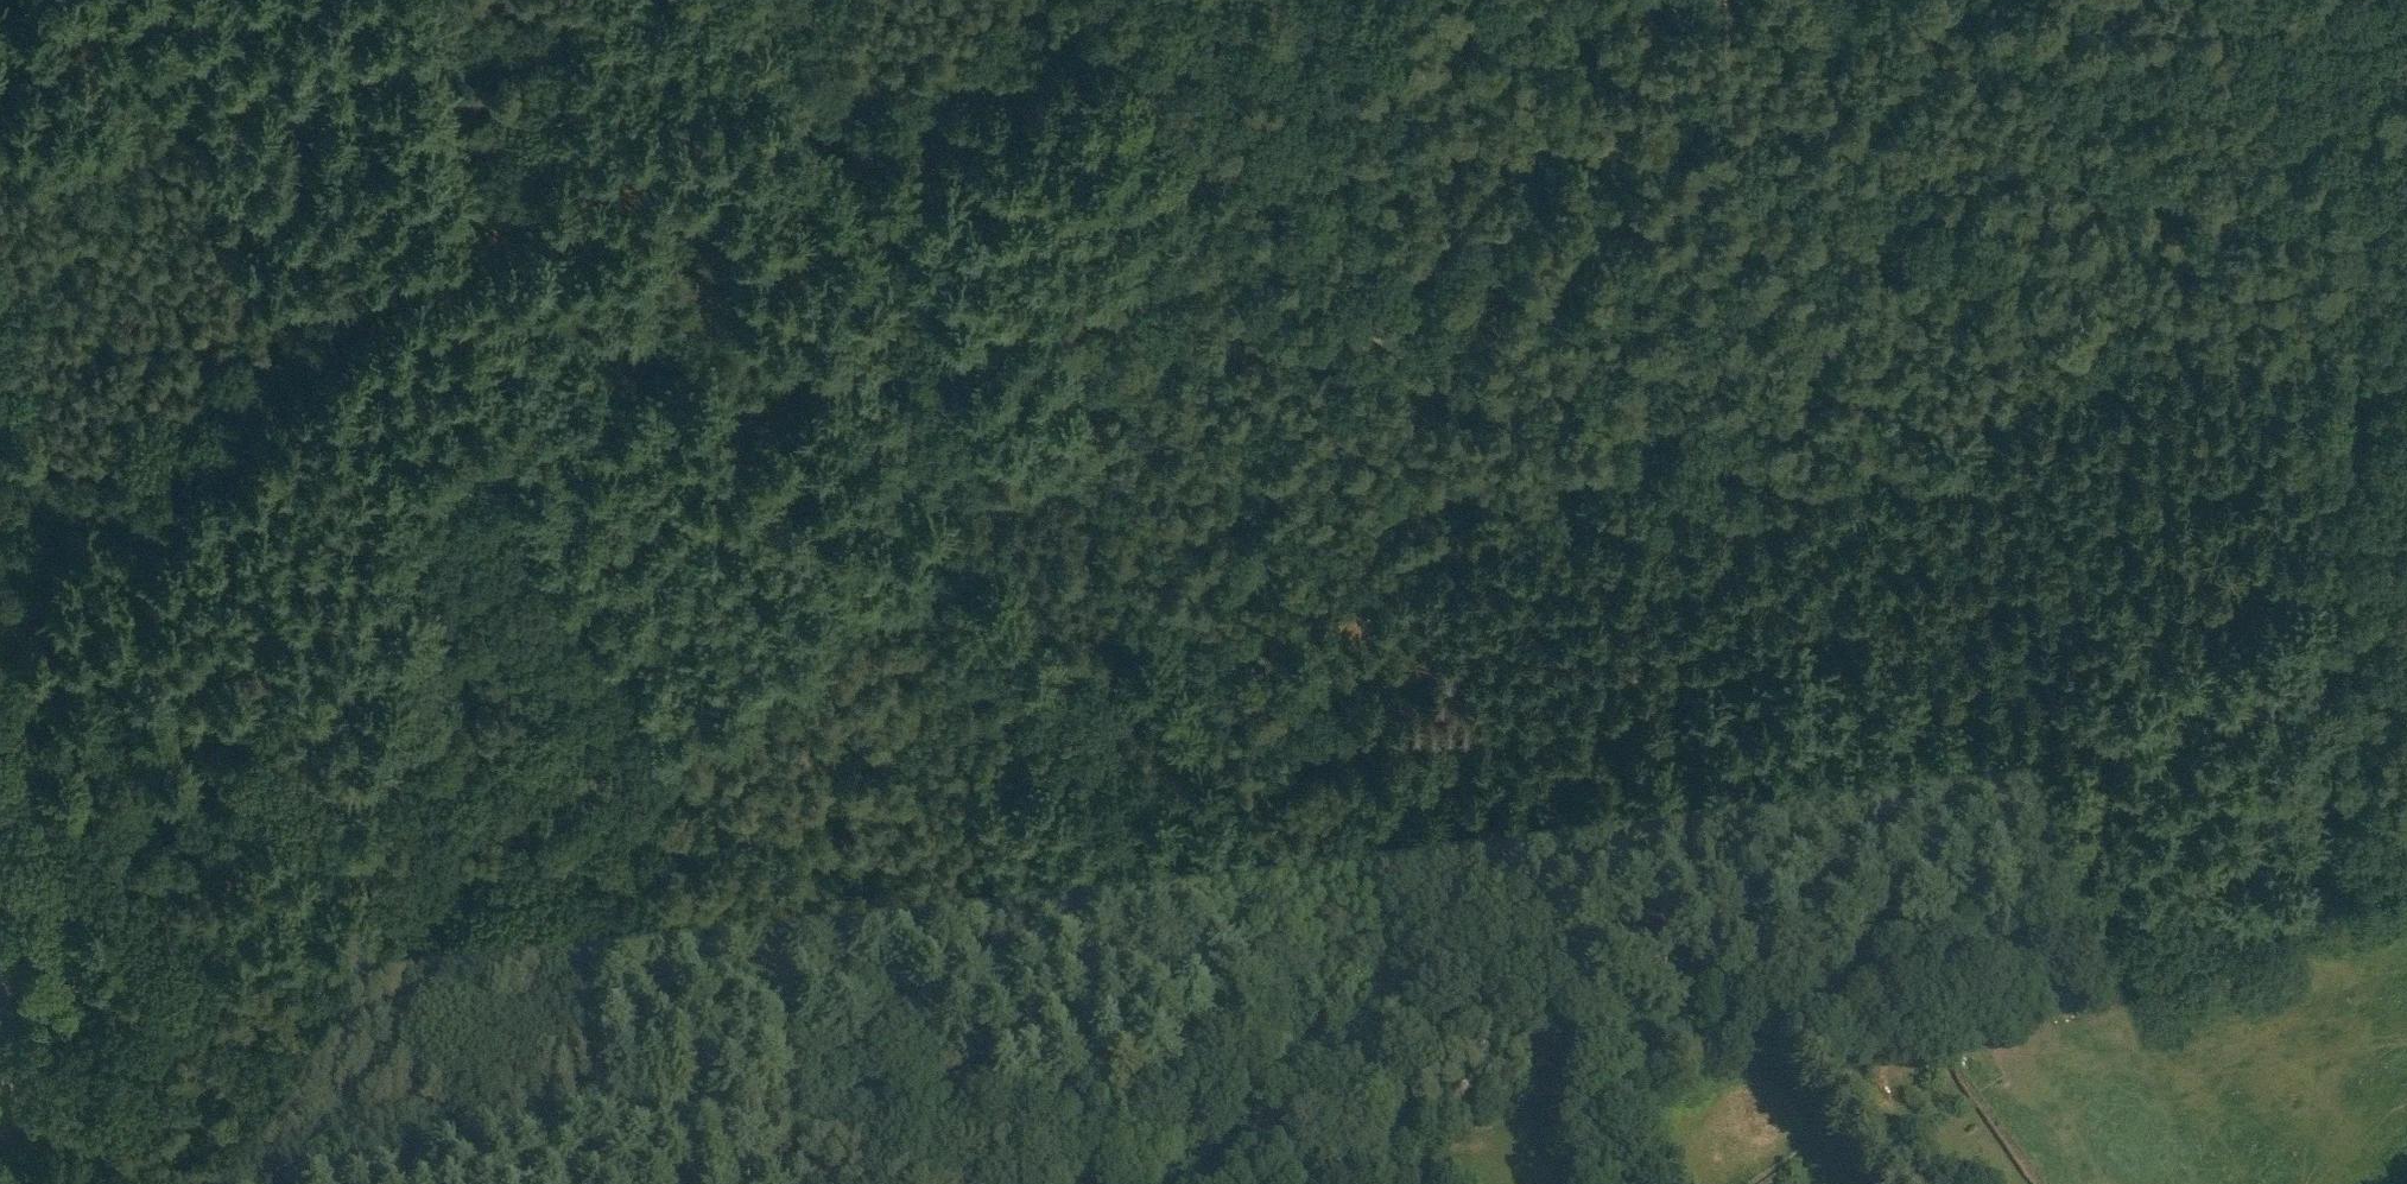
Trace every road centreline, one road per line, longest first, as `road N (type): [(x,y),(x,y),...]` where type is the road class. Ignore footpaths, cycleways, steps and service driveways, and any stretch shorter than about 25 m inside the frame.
road 1 (tertiary): [(50,1183),(0,985)]

